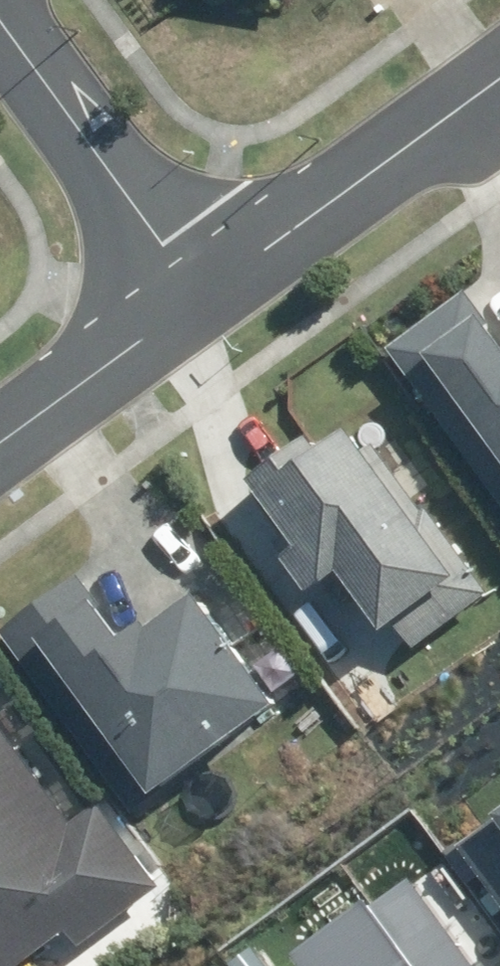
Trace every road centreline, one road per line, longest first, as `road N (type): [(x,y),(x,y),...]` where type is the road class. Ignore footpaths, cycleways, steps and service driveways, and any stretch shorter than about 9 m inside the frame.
road 1 (residential): [(9,0),(223,287)]
road 2 (tertiary): [(499,80),(223,287)]
road 3 (tertiary): [(223,287),(0,442)]

